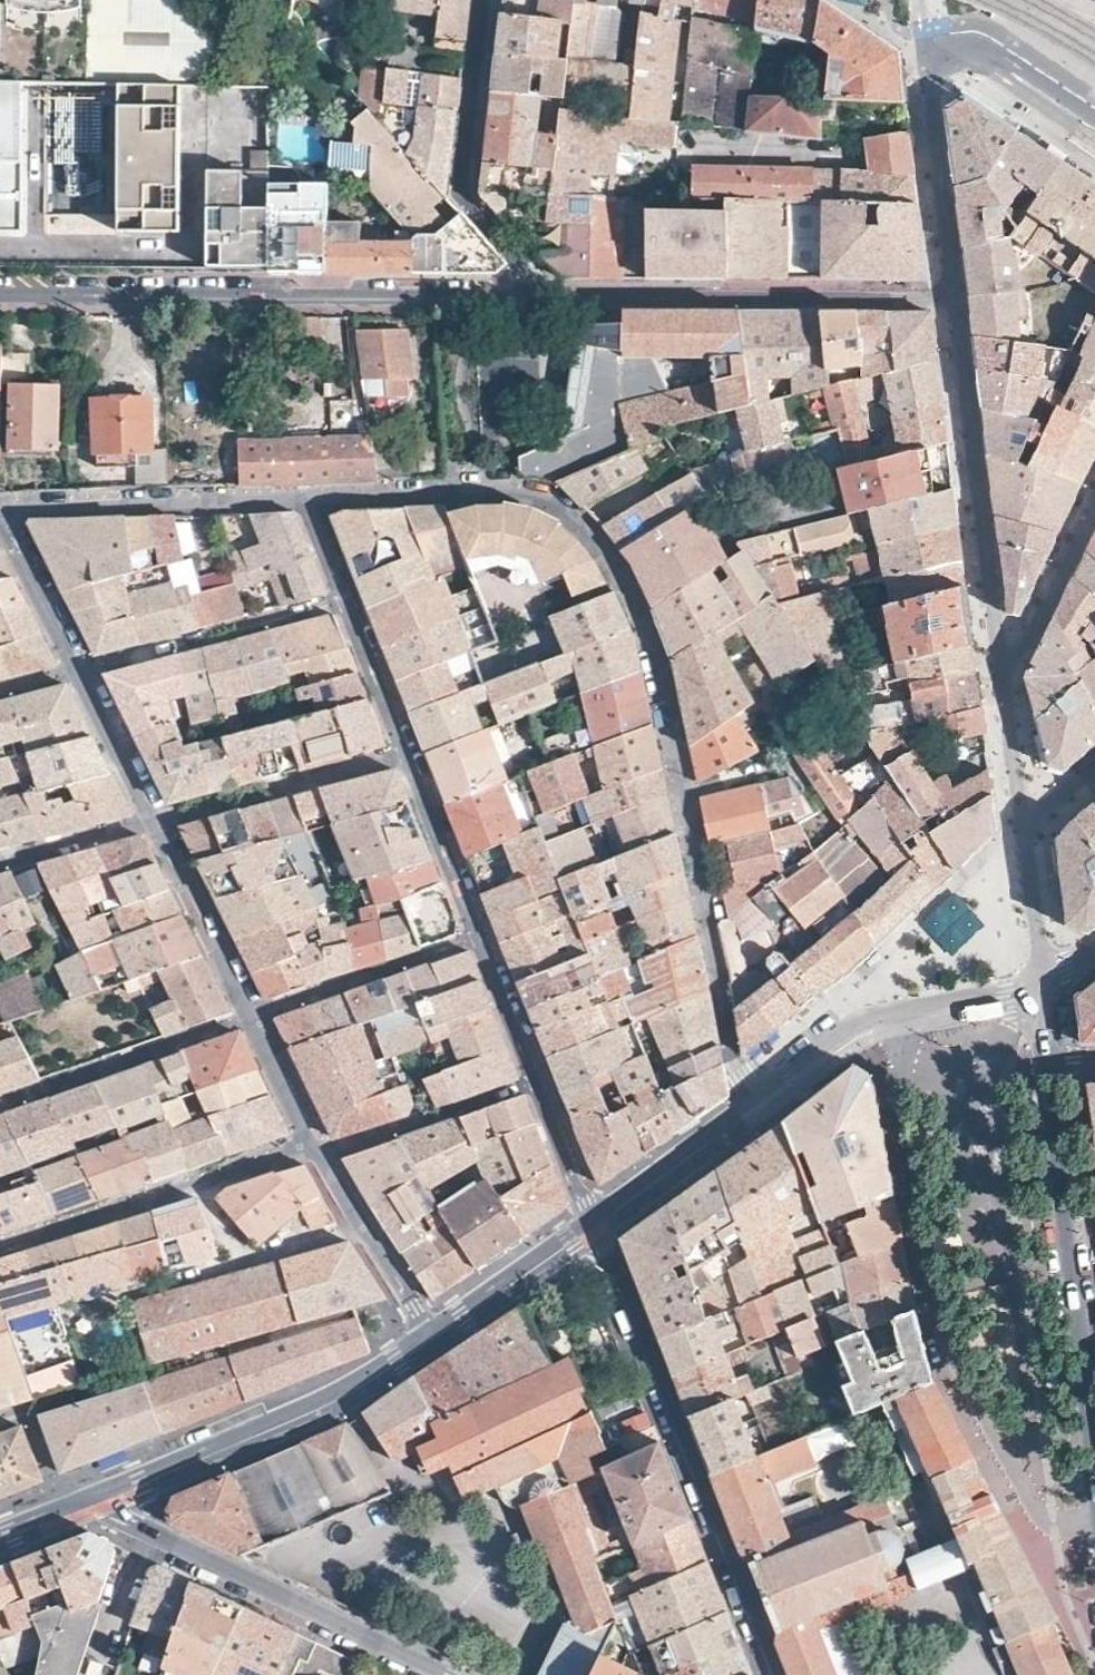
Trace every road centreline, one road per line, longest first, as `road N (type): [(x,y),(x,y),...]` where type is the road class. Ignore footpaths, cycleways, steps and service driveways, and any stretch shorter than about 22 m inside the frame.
road 1 (residential): [(752,1103),(737,1075),(657,664),(634,601),(581,520),(552,498),(506,494),(306,498)]
road 2 (residential): [(900,1010),(947,1322),(1041,1510),(1062,1528),(1094,1537)]
road 3 (residential): [(0,290),(557,296)]
road 4 (residential): [(593,1219),(770,1674)]
road 5 (tertiary): [(1094,1460),(1044,1061)]
road 6 (residential): [(557,296),(950,300)]
road 7 (residential): [(1001,684),(950,300)]
road 8 (residential): [(439,1674),(151,1533),(111,1493)]
road 9 (residential): [(950,300),(919,33),(970,35),(1013,61)]
road 10 (tertiary): [(431,1335),(343,1397),(111,1493)]
road 11 (residential): [(486,0),(464,196),(557,296)]
road 12 (residential): [(318,1153),(295,1147),(0,1242)]
road 13 (residential): [(306,498),(1,509)]
road 14 (residential): [(79,669),(343,598)]
road 15 (residential): [(0,1104),(250,1017)]
road 16 (residential): [(405,752),(151,819)]
road 17 (residential): [(250,1017),(480,935)]
road 18 (residential): [(534,1081),(318,1153)]
road 19 (residential): [(1001,684),(1094,483)]
road 20 (residential): [(151,819),(250,1017)]
road 21 (residential): [(318,1153),(431,1335)]
road 22 (tertiary): [(593,1219),(431,1335)]
road 23 (residential): [(480,935),(405,752)]
road 24 (tertiary): [(752,1103),(593,1219)]
road 25 (residential): [(1,509),(79,669)]
road 26 (tertiary): [(900,1010),(870,1017),(752,1103)]
road 27 (residential): [(79,669),(151,819)]
road 28 (residential): [(405,752),(343,598)]
road 29 (residential): [(151,819),(0,860)]
road 30 (residential): [(534,1081),(480,935)]
road 31 (residential): [(1038,985),(1020,832)]
road 32 (residential): [(250,1017),(318,1153)]
road 33 (residential): [(593,1219),(534,1081)]
road 34 (residential): [(1020,832),(1001,684)]
road 35 (tertiary): [(1038,985),(900,1010)]

